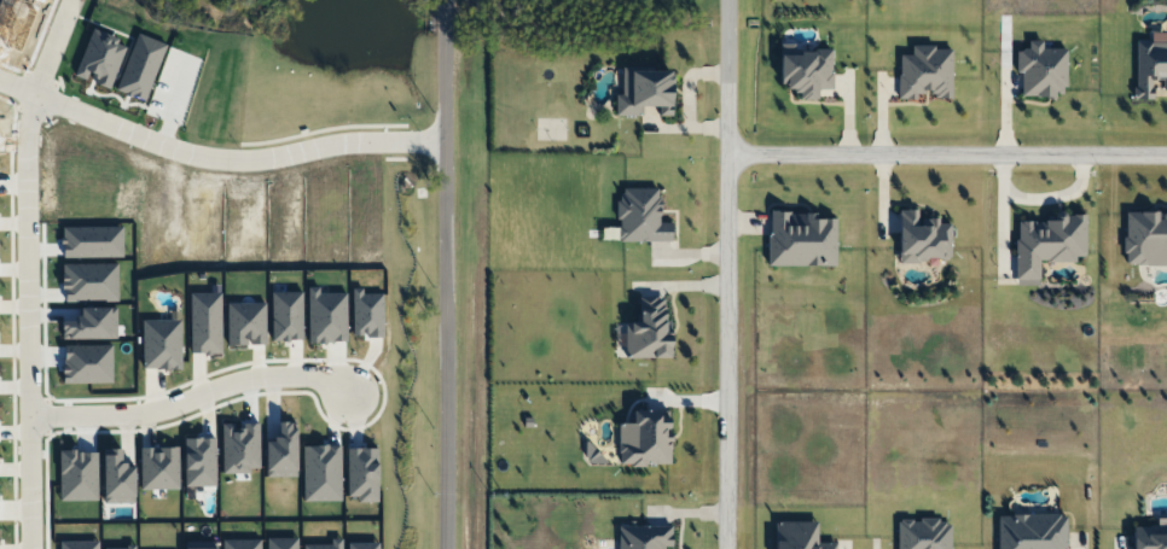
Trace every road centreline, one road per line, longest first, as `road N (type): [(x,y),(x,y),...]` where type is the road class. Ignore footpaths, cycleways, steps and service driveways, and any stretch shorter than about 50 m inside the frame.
road 1 (residential): [(723,0),(728,548)]
road 2 (tertiary): [(444,548),(446,0)]
road 3 (residential): [(32,548),(30,130),(70,8)]
road 4 (residential): [(0,80),(219,159),(267,159),(343,142),(445,142)]
road 5 (residential): [(724,153),(1166,155)]
road 6 (residential): [(31,415),(151,413),(259,376),(325,379),(350,391)]

